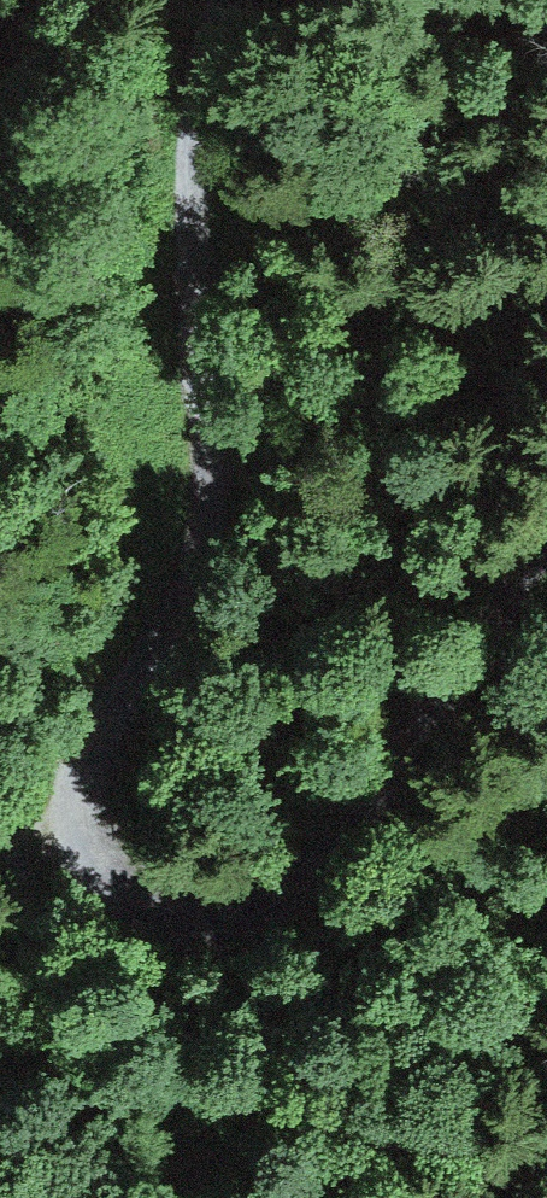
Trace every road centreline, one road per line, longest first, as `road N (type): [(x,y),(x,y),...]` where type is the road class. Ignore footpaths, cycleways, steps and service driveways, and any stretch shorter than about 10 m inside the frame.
road 1 (track): [(236,0),(224,36),(204,252),(221,479),(198,571),(112,713),(97,761)]
road 2 (track): [(97,761),(113,829),(140,882),(212,922),(278,911),(546,566)]

